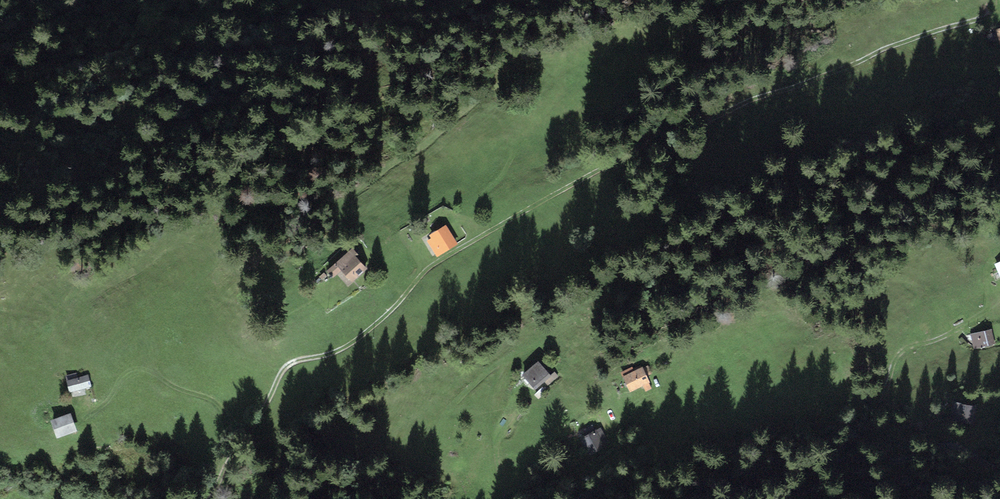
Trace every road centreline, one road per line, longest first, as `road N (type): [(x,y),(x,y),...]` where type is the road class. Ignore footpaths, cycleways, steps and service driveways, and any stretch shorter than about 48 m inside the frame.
road 1 (track): [(208,498),(287,366),(360,337),(438,261),(600,169),(753,99),(999,11)]
road 2 (track): [(999,472),(941,446),(903,461),(629,480),(578,498)]
road 3 (track): [(224,467),(221,411),(166,383)]

